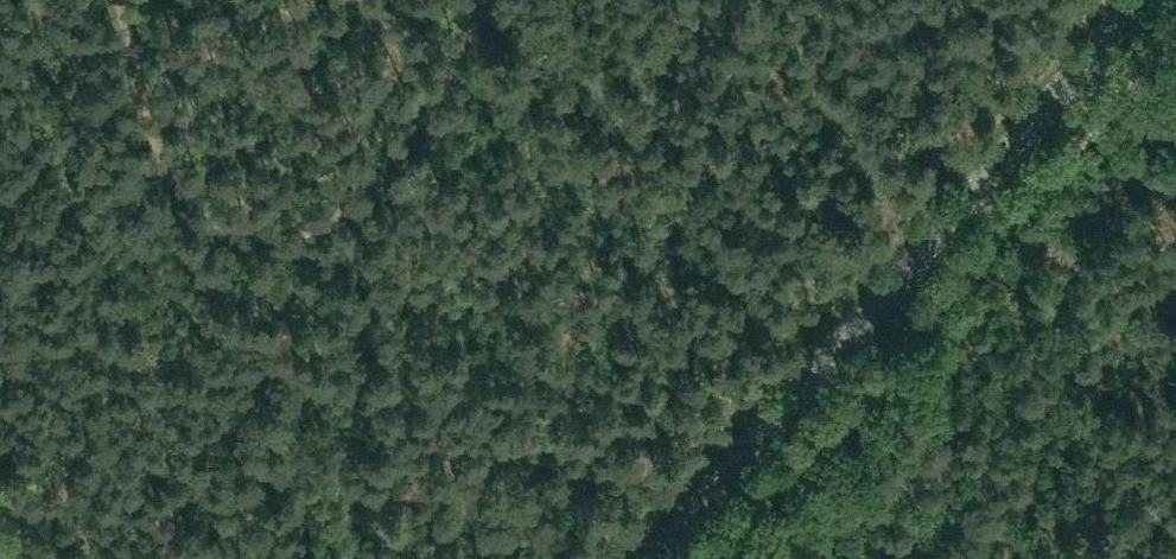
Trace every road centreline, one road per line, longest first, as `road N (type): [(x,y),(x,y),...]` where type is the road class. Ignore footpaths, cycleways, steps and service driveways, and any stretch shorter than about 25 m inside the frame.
road 1 (tertiary): [(662,558),(1134,0)]
road 2 (track): [(117,0),(148,130),(179,200),(231,234),(265,239),(323,225),(369,188),(428,108),(488,0)]

